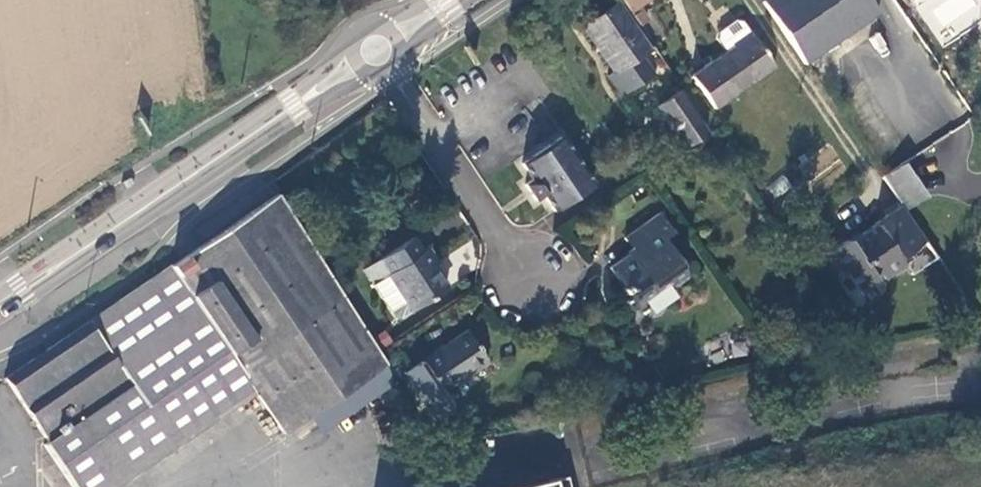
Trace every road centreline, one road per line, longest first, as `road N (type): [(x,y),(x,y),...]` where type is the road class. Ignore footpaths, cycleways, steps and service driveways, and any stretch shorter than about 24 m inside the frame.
road 1 (primary): [(378,50),(0,306)]
road 2 (residential): [(378,50),(531,279)]

